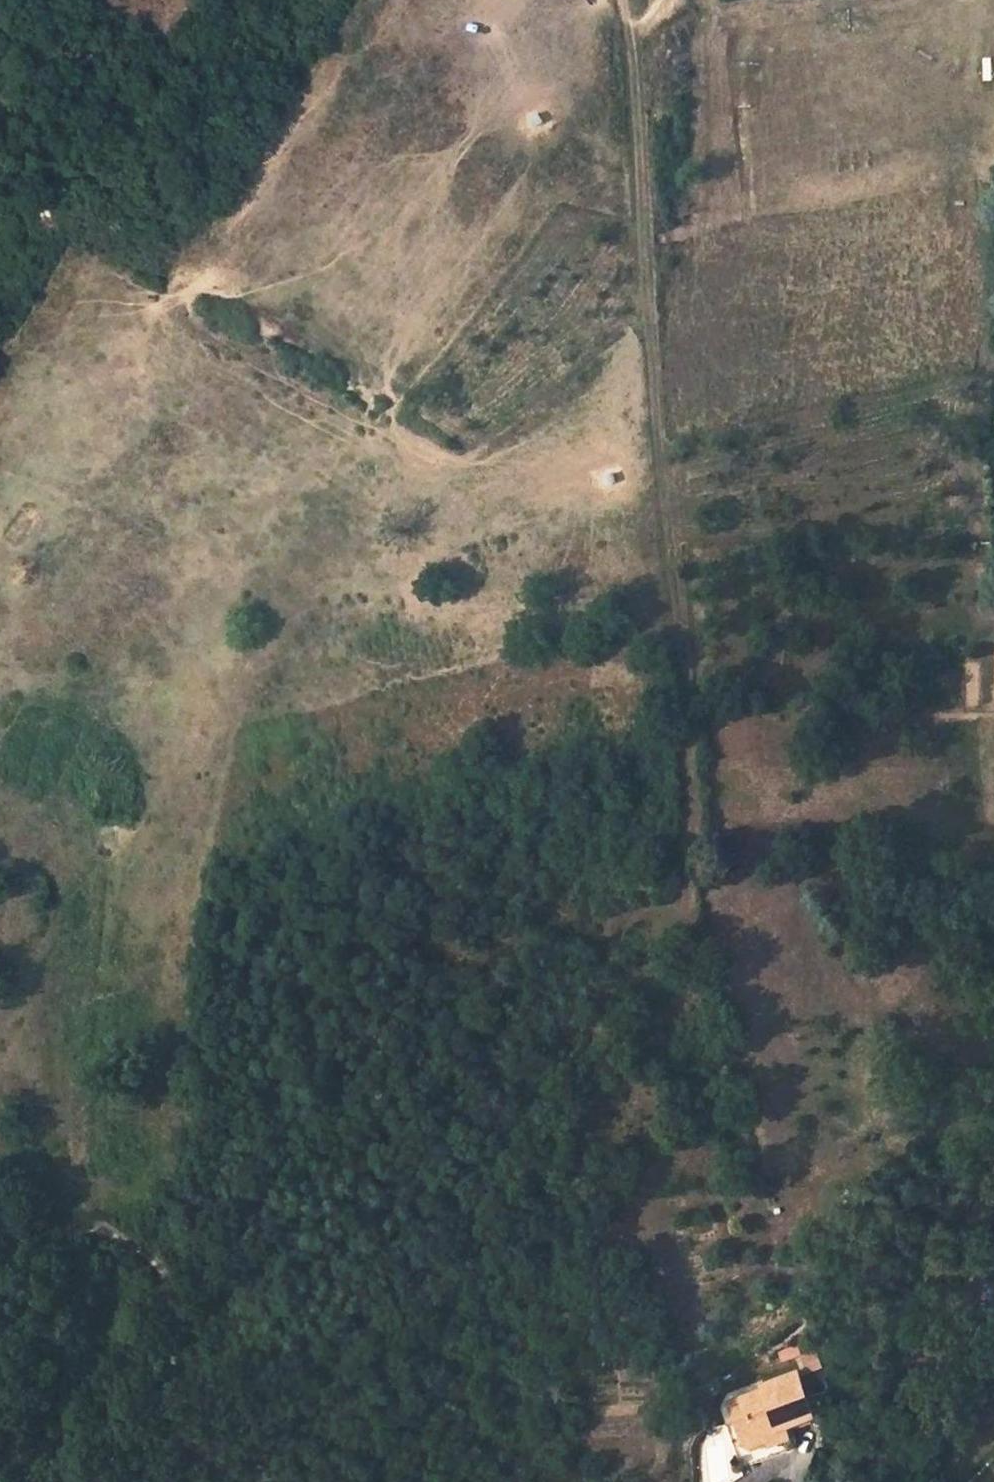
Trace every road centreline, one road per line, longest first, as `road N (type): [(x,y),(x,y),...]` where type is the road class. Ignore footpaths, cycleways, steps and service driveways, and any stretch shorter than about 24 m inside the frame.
road 1 (track): [(0,1261),(69,1232),(105,1232),(159,1264),(202,1452),(191,1481)]
road 2 (track): [(121,1481),(35,1465),(0,1472)]

